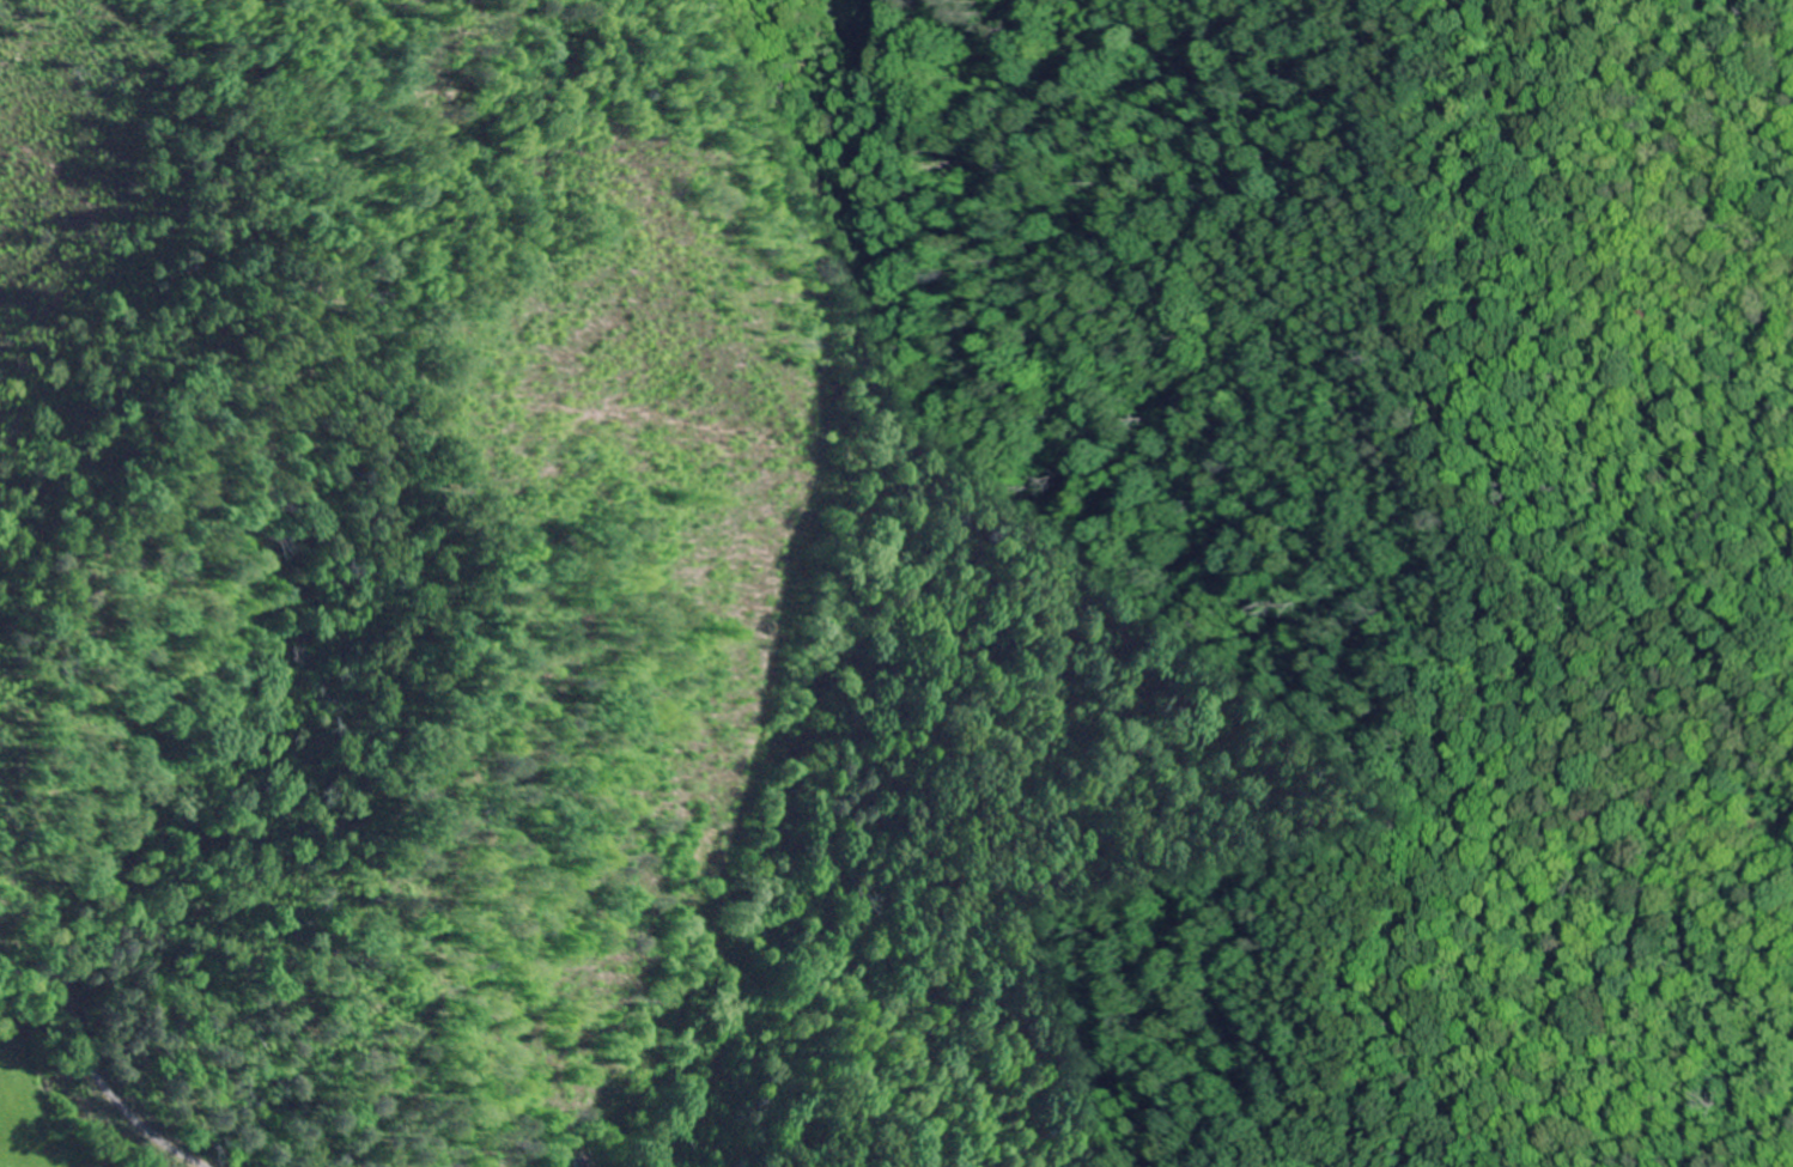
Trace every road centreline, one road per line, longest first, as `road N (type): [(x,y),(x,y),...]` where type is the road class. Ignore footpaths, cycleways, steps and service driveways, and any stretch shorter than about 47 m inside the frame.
road 1 (track): [(664,1166),(727,1015),(727,981),(704,911),(737,847),(827,442),(828,232),(812,80),(772,0)]
road 2 (residential): [(204,1166),(124,1112),(96,1078),(62,1004),(0,965)]

